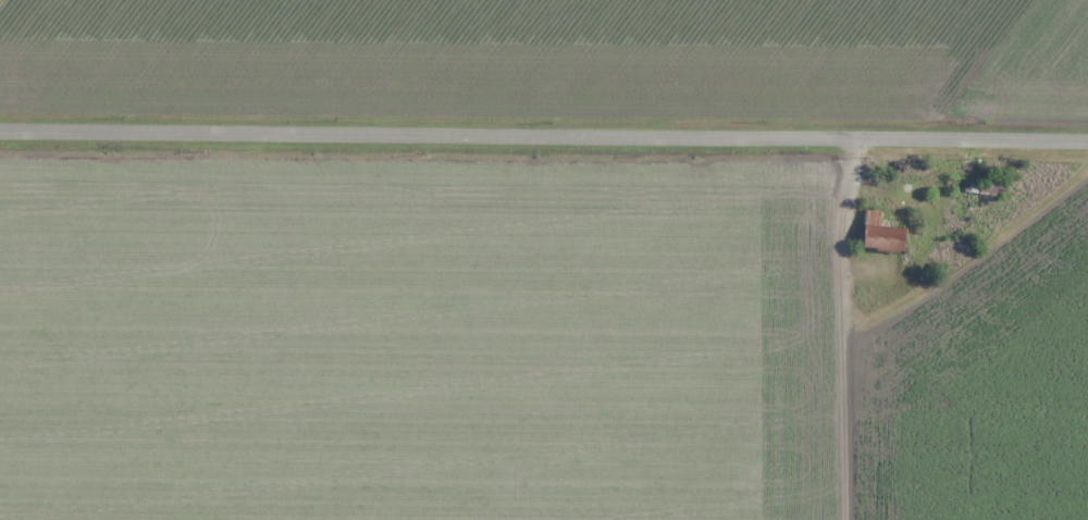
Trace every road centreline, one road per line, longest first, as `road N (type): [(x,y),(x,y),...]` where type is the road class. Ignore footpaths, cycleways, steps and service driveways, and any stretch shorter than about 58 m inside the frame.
road 1 (residential): [(0,136),(1087,150)]

